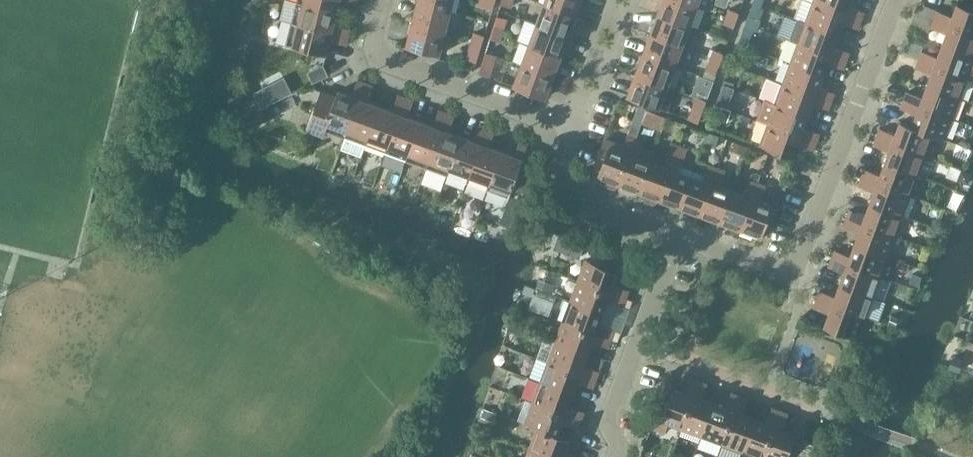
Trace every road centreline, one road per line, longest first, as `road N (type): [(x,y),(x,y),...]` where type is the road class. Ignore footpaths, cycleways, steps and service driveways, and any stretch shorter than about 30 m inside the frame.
road 1 (residential): [(798,255),(892,0)]
road 2 (residential): [(570,128),(377,62),(369,52),(382,0)]
road 3 (residential): [(608,456),(608,421),(676,239)]
road 4 (residential): [(676,239),(560,191),(556,172),(570,128)]
road 5 (residential): [(798,255),(776,274),(676,239)]
road 6 (residential): [(570,128),(612,0)]

